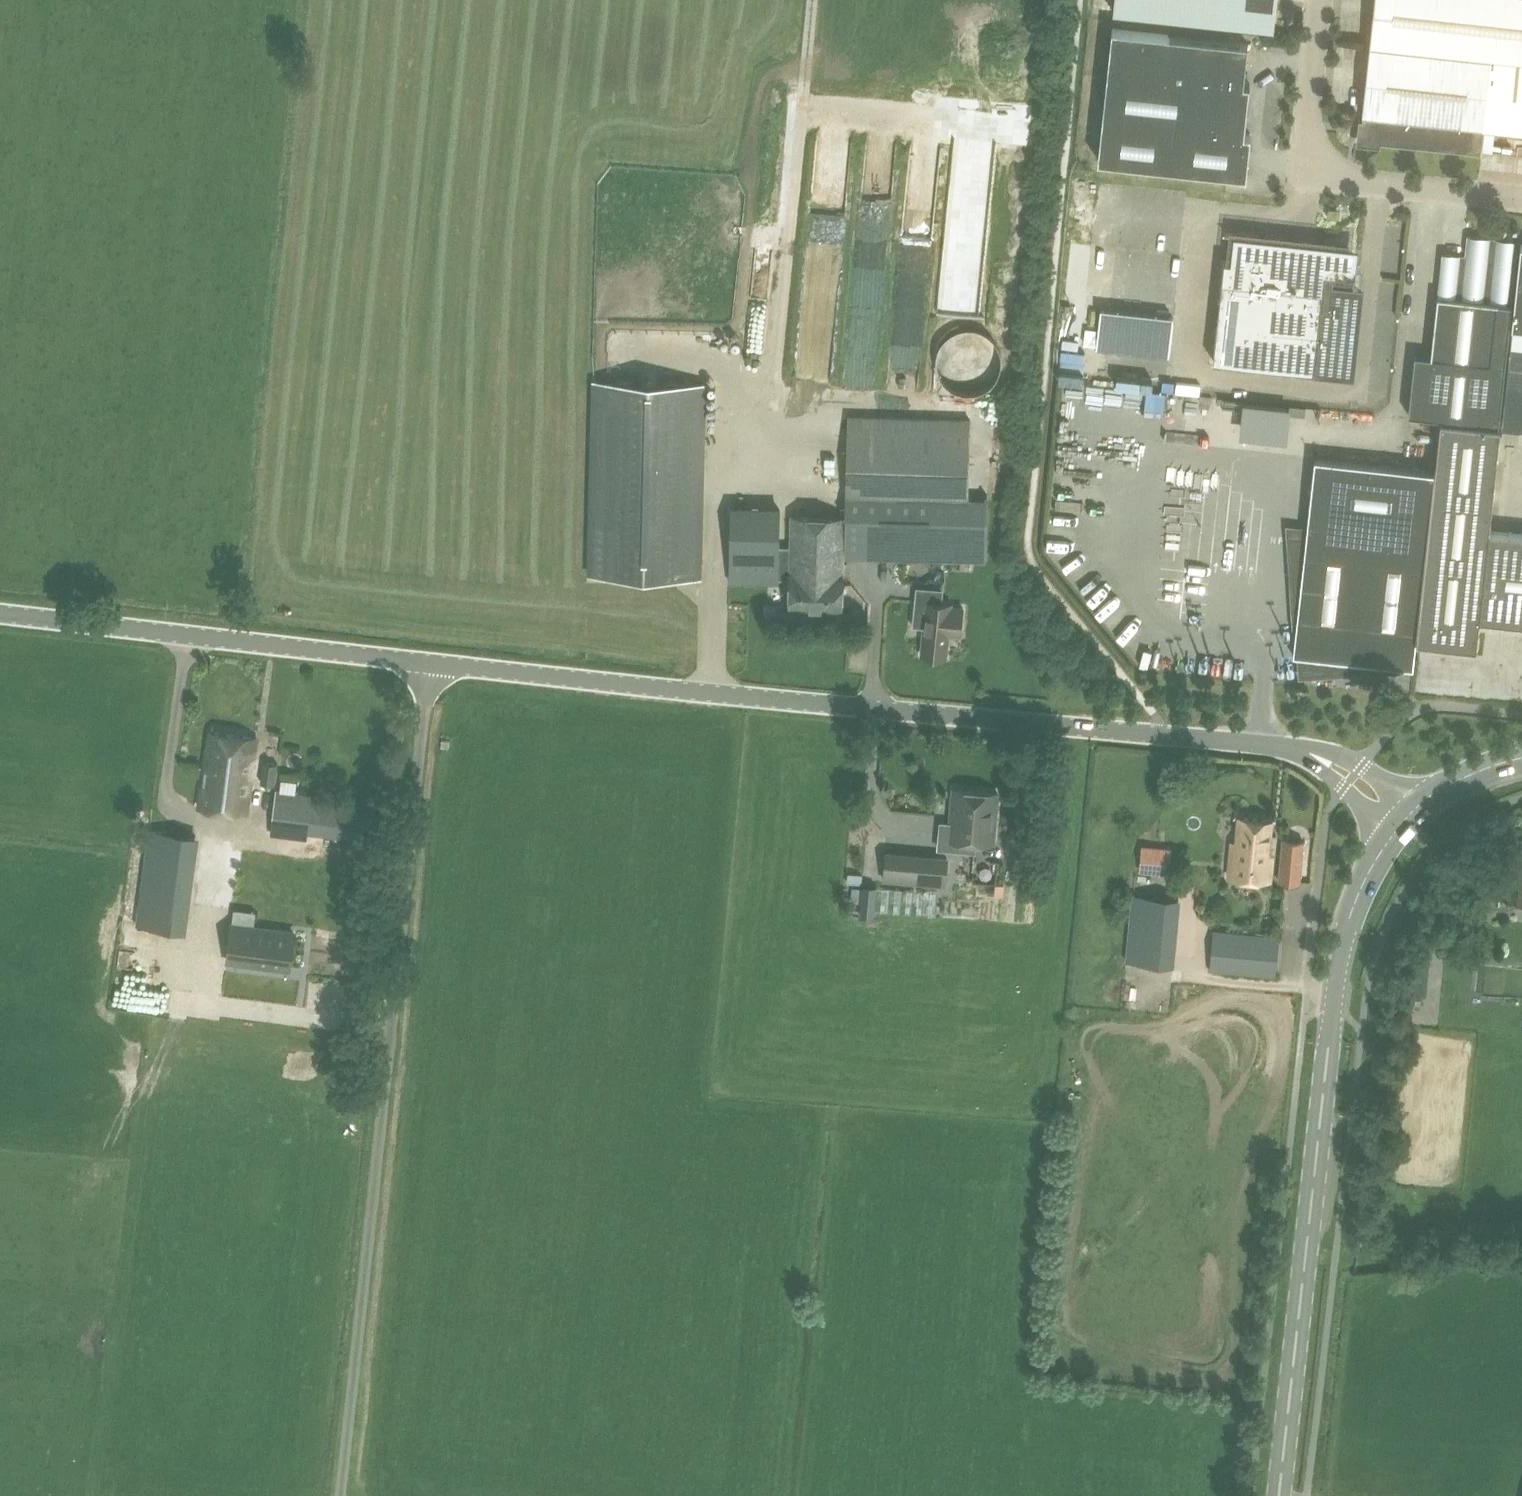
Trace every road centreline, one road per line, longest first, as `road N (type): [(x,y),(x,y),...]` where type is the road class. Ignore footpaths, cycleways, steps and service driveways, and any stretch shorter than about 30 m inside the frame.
road 1 (tertiary): [(1404,823),(1318,755),(1261,743),(0,614)]
road 2 (track): [(812,0),(776,349),(715,466),(709,690)]
road 3 (secondary): [(1279,1495),(1334,1004)]
road 4 (unclassified): [(1320,0),(1309,114),(1315,144),(1331,166),(1364,183),(1521,202)]
road 5 (secondary): [(1404,823),(1362,885),(1334,1004)]
road 6 (secondary): [(1404,823),(1453,782),(1521,758)]

